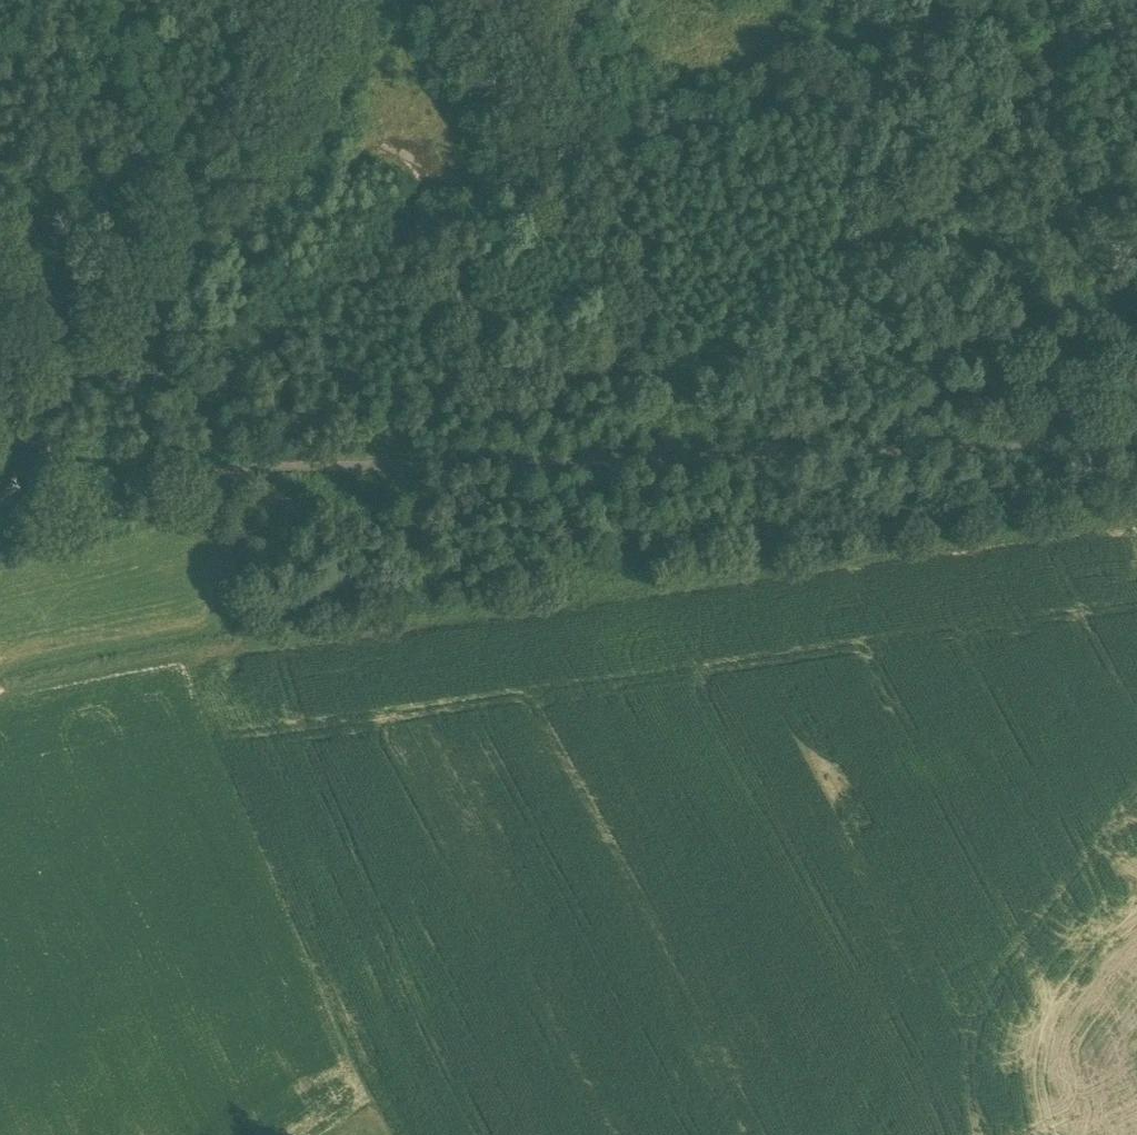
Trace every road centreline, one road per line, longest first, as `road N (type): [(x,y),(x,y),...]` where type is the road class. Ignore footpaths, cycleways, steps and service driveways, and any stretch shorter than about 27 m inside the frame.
road 1 (track): [(1136,448),(422,466),(226,478)]
road 2 (track): [(0,691),(236,644)]
road 3 (track): [(226,478),(69,465),(0,435)]

